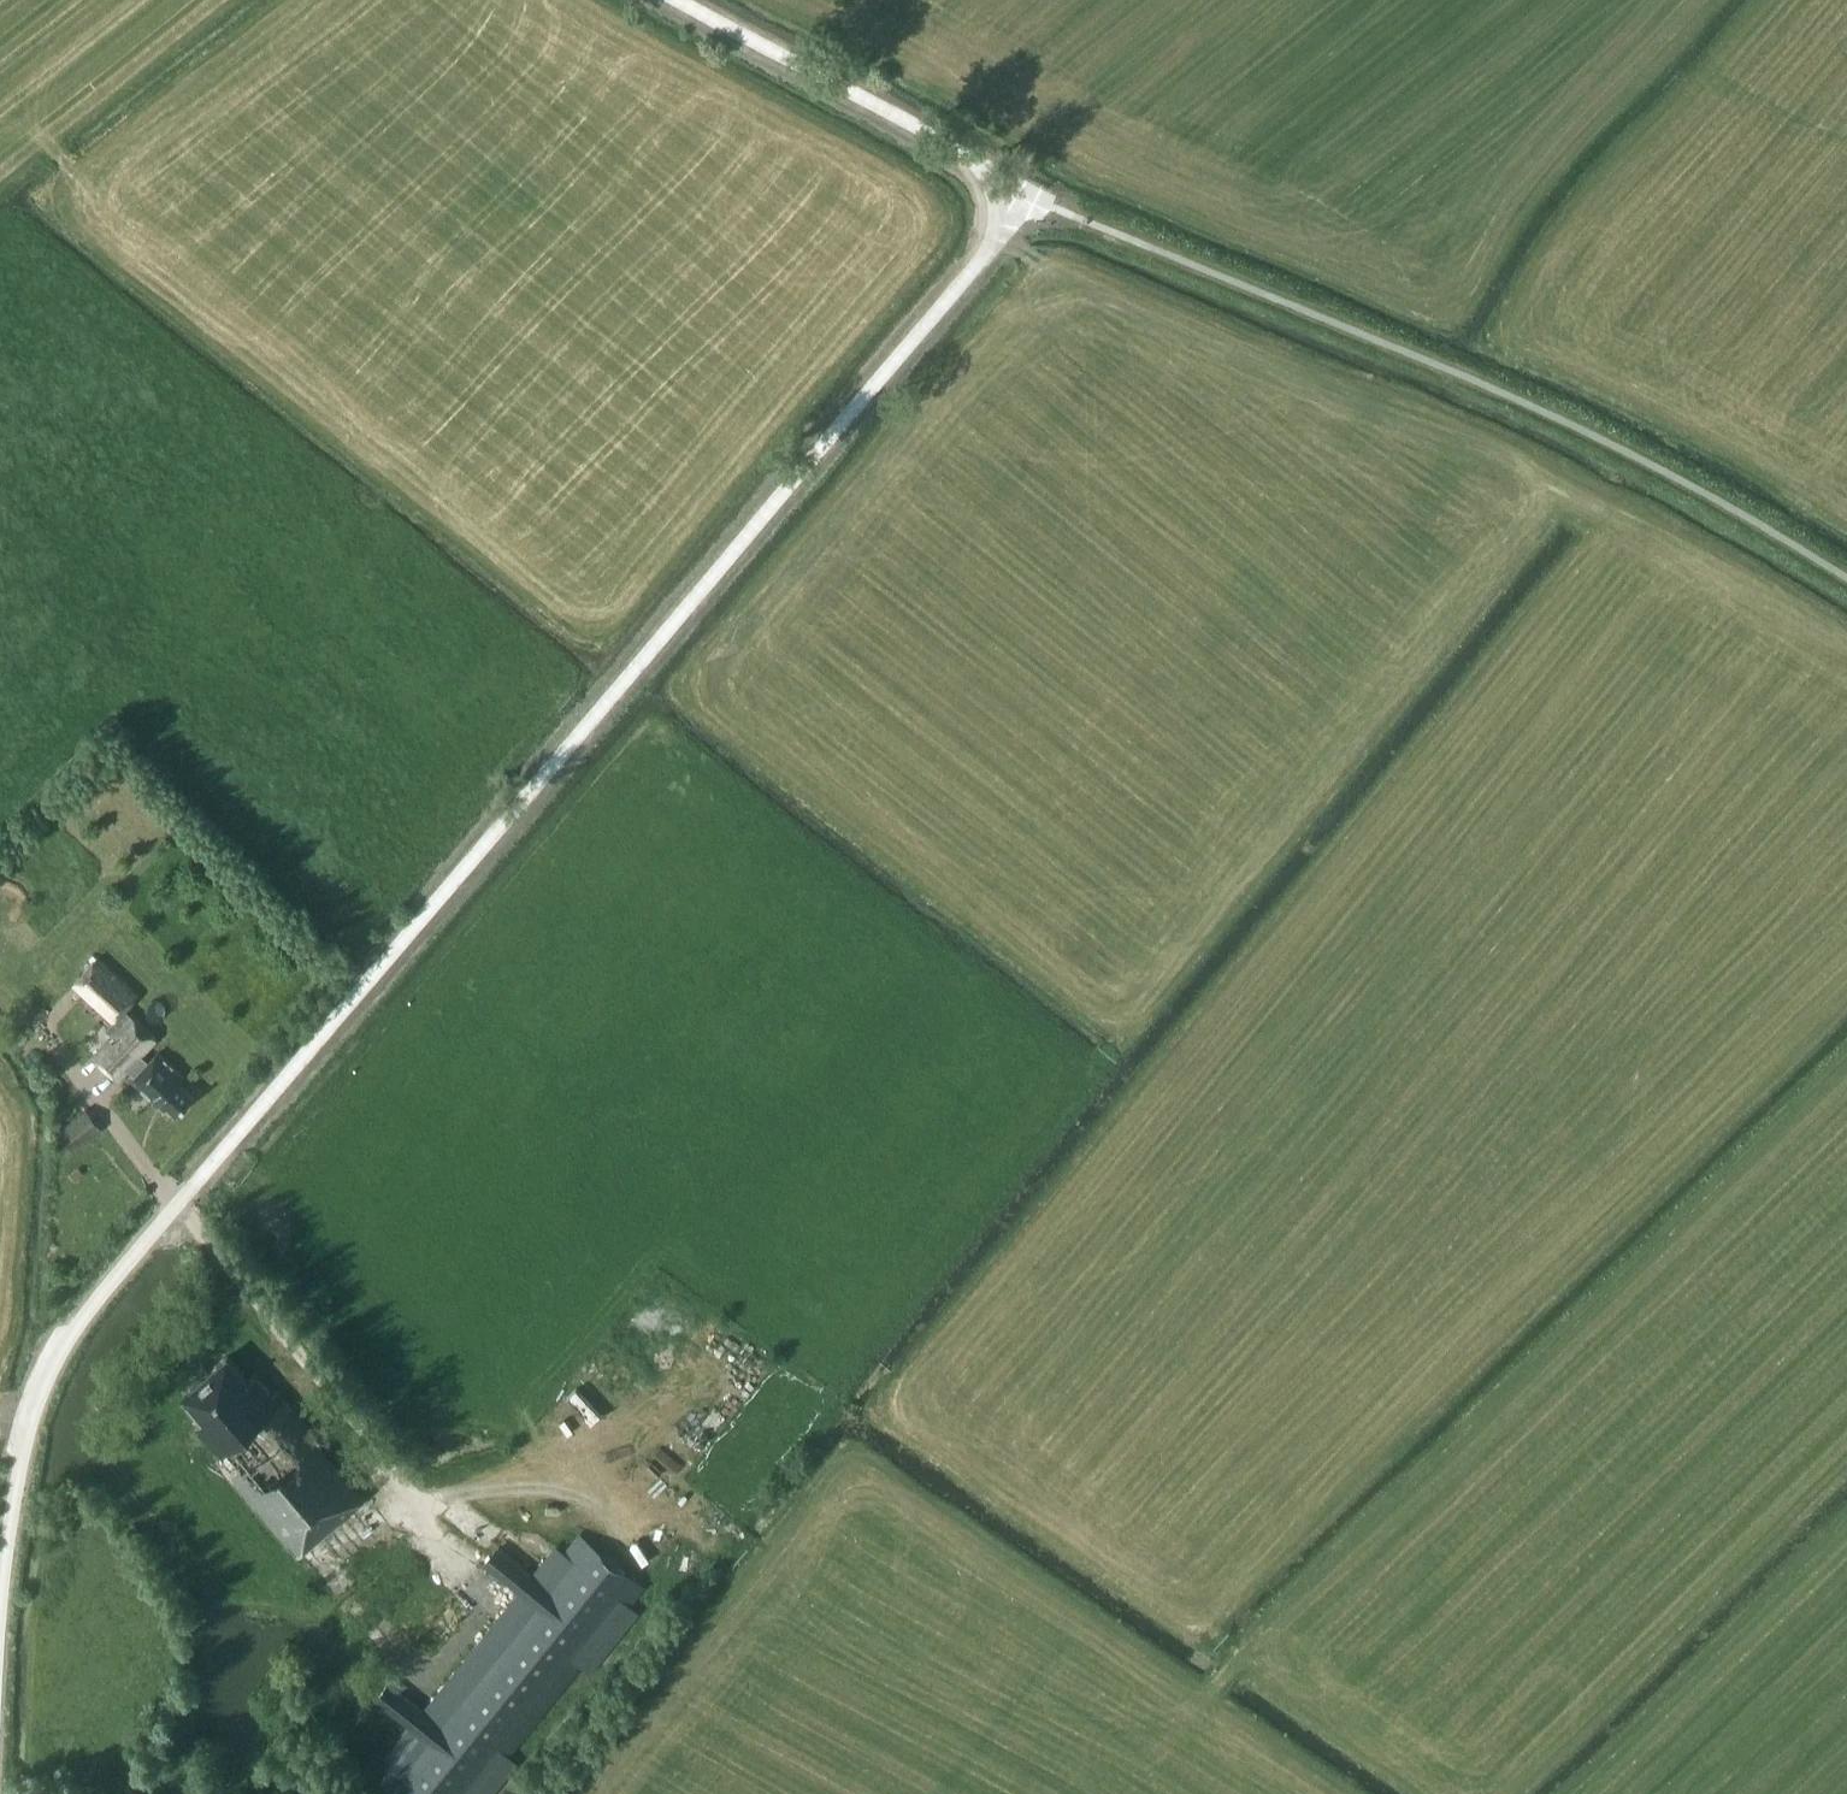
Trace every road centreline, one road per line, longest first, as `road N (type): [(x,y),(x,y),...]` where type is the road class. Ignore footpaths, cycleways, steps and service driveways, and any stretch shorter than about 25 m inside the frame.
road 1 (unclassified): [(0,1601),(30,1428),(75,1328),(986,253),(1003,221),(1001,194),(978,162),(680,0)]

